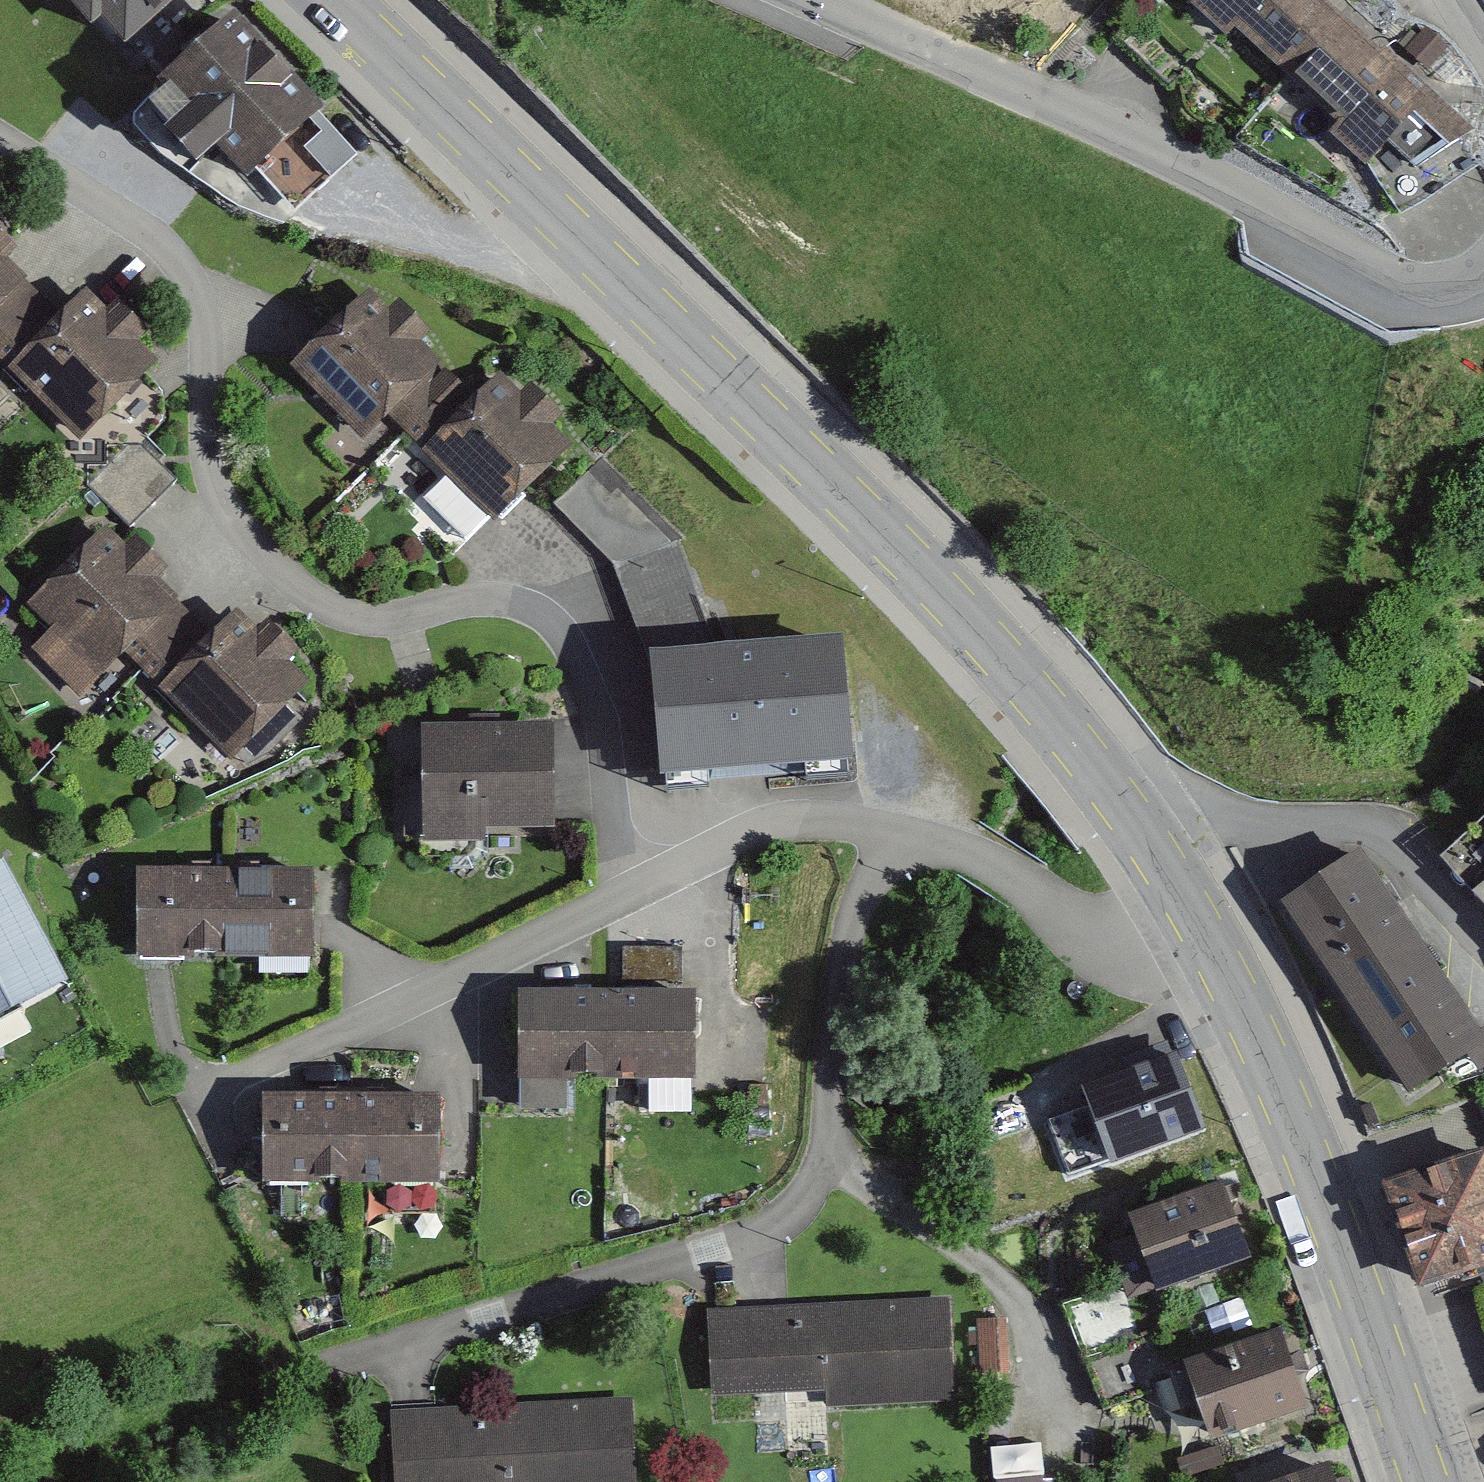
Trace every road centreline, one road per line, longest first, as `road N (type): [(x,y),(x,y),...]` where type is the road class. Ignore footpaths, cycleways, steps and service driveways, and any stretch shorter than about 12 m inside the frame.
road 1 (secondary): [(332,0),(736,385),(1047,715),(1193,919)]
road 2 (residential): [(0,139),(150,235),(178,262),(196,319),(214,485),(226,508),(308,598),(365,618),(487,598),(512,601),(555,626),(594,706),(631,888)]
road 3 (residential): [(775,0),(1110,131),(1426,300),(1451,308),(1483,305)]
road 4 (secondary): [(1193,919),(1276,1081),(1429,1481)]
road 5 (residential): [(828,1157),(777,1235),(333,1362)]
road 6 (residential): [(631,888),(197,1092)]
road 7 (residential): [(828,1157),(1015,1282),(1068,1442)]
road 8 (residential): [(907,847),(884,859),(860,899),(844,967),(828,1157)]
road 9 (residential): [(1193,919),(1155,940),(1095,929),(964,847),(907,847)]
road 10 (residential): [(907,847),(824,820),(757,826),(631,888)]

